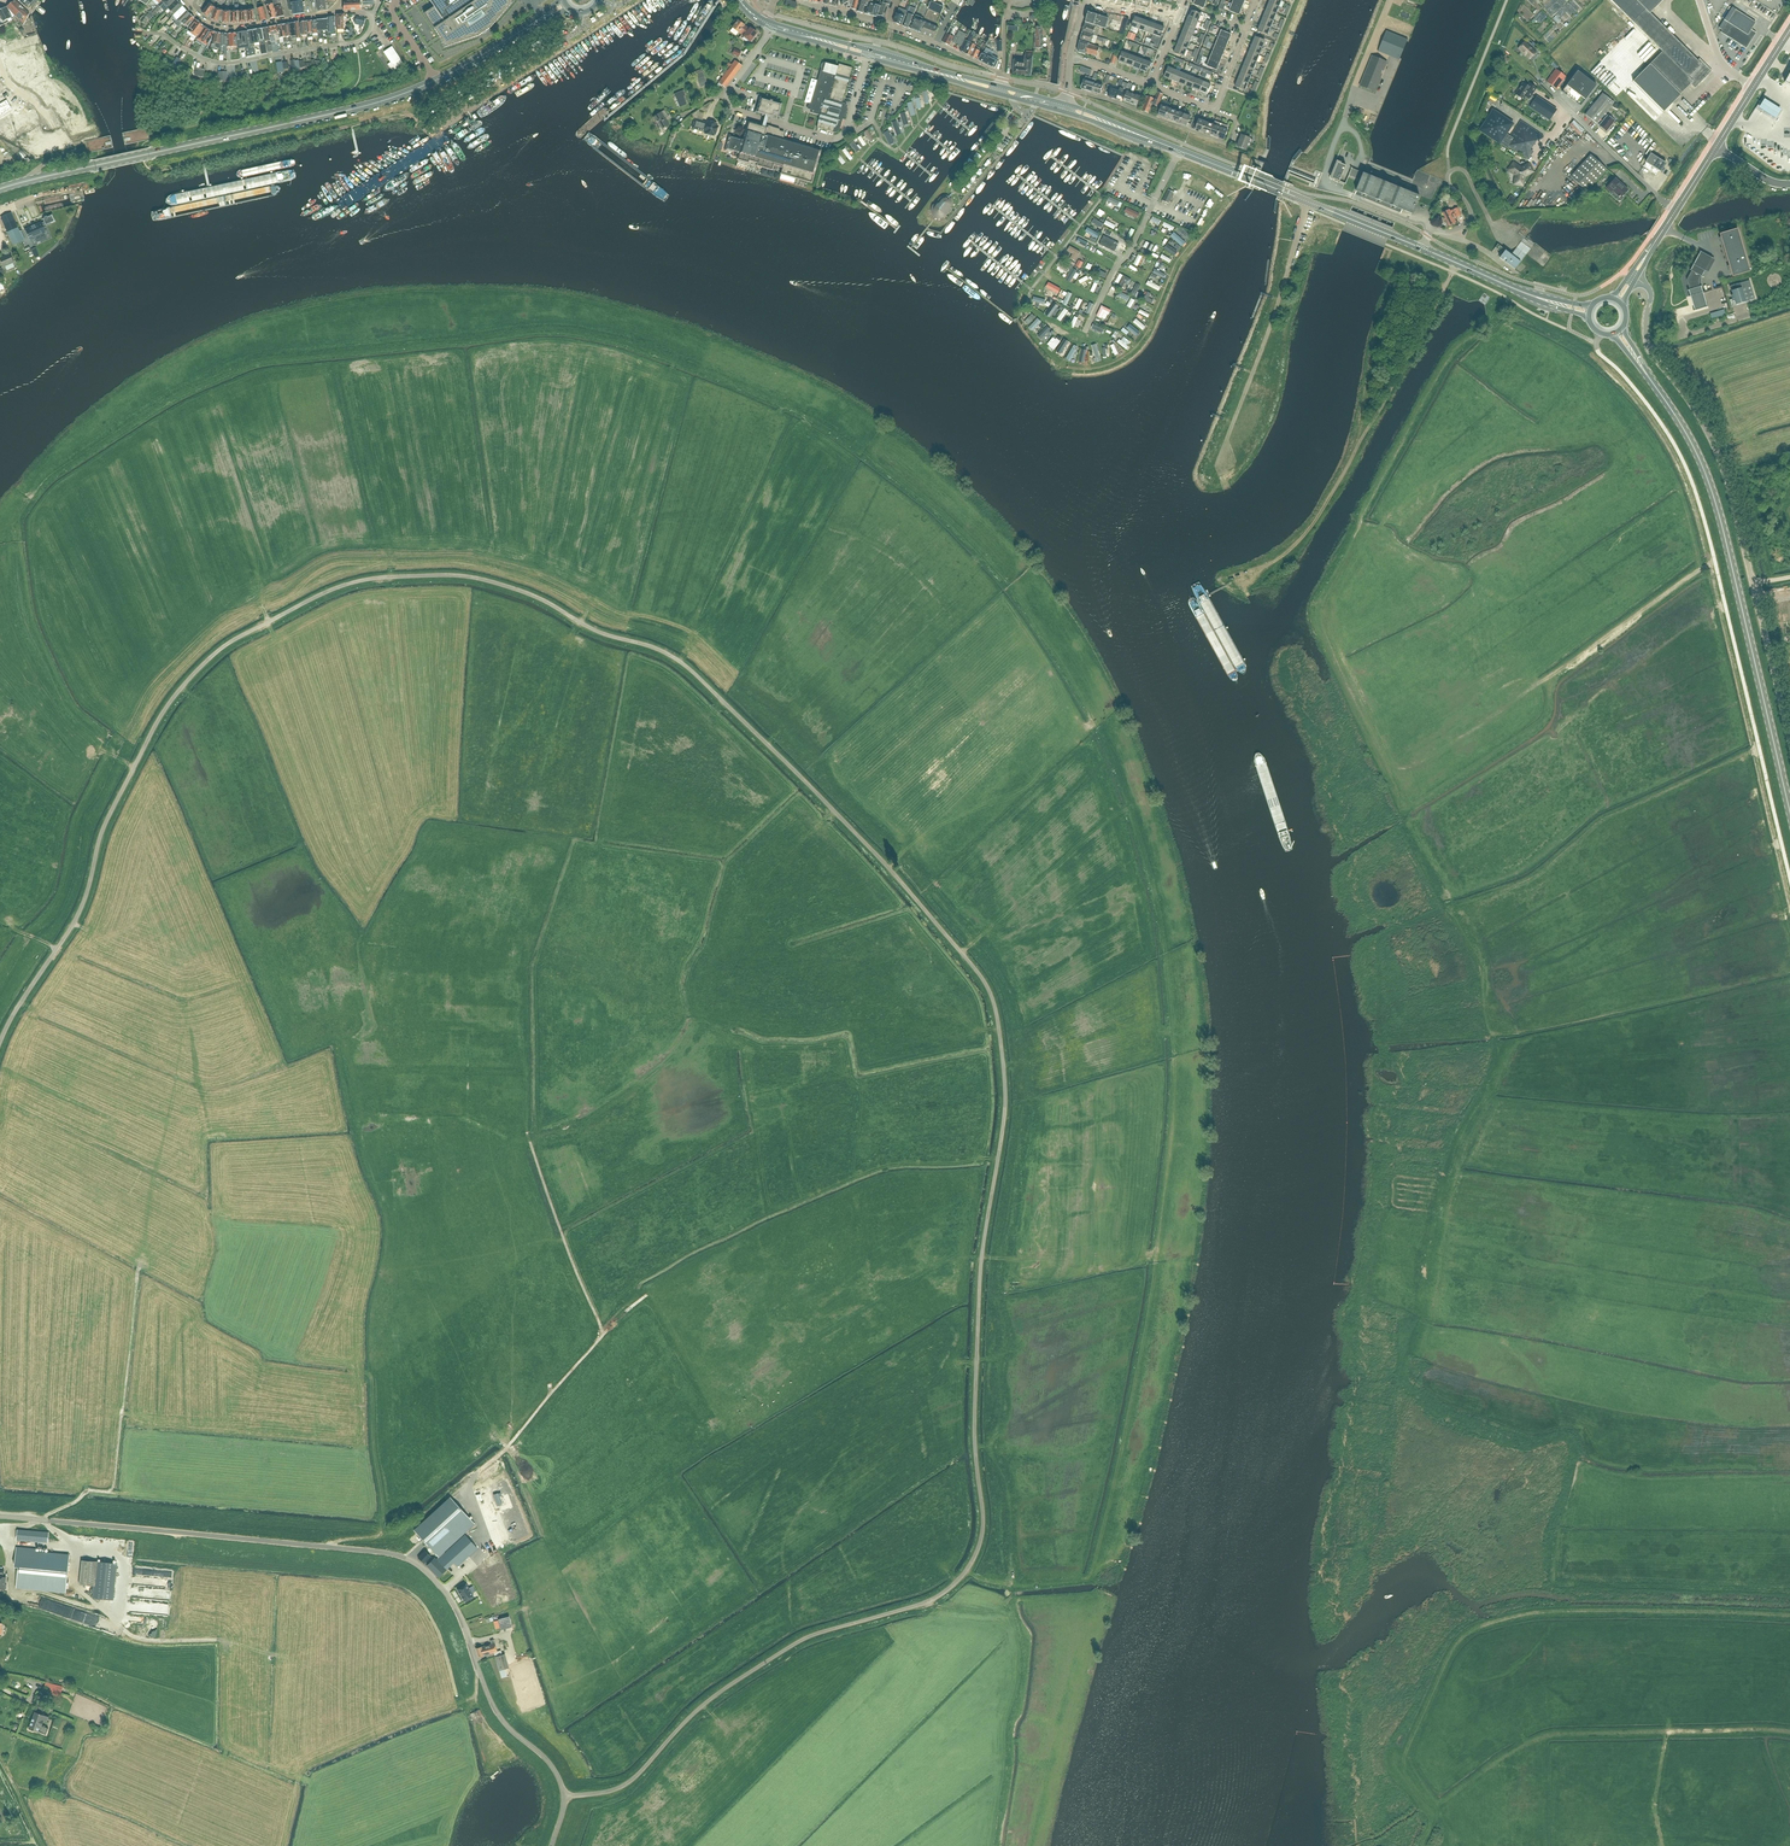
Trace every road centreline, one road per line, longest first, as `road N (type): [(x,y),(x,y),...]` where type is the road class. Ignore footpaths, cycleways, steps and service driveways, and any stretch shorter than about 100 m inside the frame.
road 1 (unclassified): [(564,1796),(626,1783),(700,1707),(809,1635),(942,1594),(970,1565),(982,1537),(974,1439),(980,1275),(1006,1088),(992,995),(906,885),(671,658)]
road 2 (unclassified): [(0,1046),(75,918),(109,817),(158,722),(195,674),(260,628),(348,586),(465,577),(506,587),(598,635),(671,658)]
road 3 (unclassified): [(564,1796),(551,1765),(495,1710),(450,1599),(409,1560),(0,1516)]
road 4 (primary): [(0,189),(381,101),(446,75),(525,28)]
road 5 (unclassified): [(1789,742),(1725,473),(1694,409),(1649,350),(1651,295),(1636,278)]
road 6 (primary): [(1789,812),(1713,496),(1693,447),(1649,379)]
road 7 (track): [(530,1142),(602,1334),(505,1451),(476,1473),(479,1509)]
road 8 (track): [(1244,578),(1288,552),(1320,514),(1456,263)]
road 9 (primary): [(1422,248),(1151,140)]
road 10 (residential): [(142,33),(162,34),(212,62),(235,64),(356,42),(369,32),(373,14)]
road 11 (residential): [(794,0),(903,31),(1002,75)]
road 12 (residential): [(867,57),(838,139),(734,111),(727,96)]
road 13 (track): [(370,1376),(380,1532),(330,1547)]
road 14 (residential): [(1237,119),(1227,144),(1068,89)]
road 15 (unclassified): [(426,131),(582,28)]
road 16 (unclassified): [(1555,98),(1675,210)]
road 17 (primary): [(1551,303),(1422,248)]
road 18 (track): [(1789,1731),(1672,1731),(1663,1752)]
road 19 (primary): [(867,57),(999,94)]
road 20 (primary): [(1001,86),(869,50)]
road 21 (unclassified): [(1449,174),(1470,219),(1451,231),(1430,228),(1422,248)]

